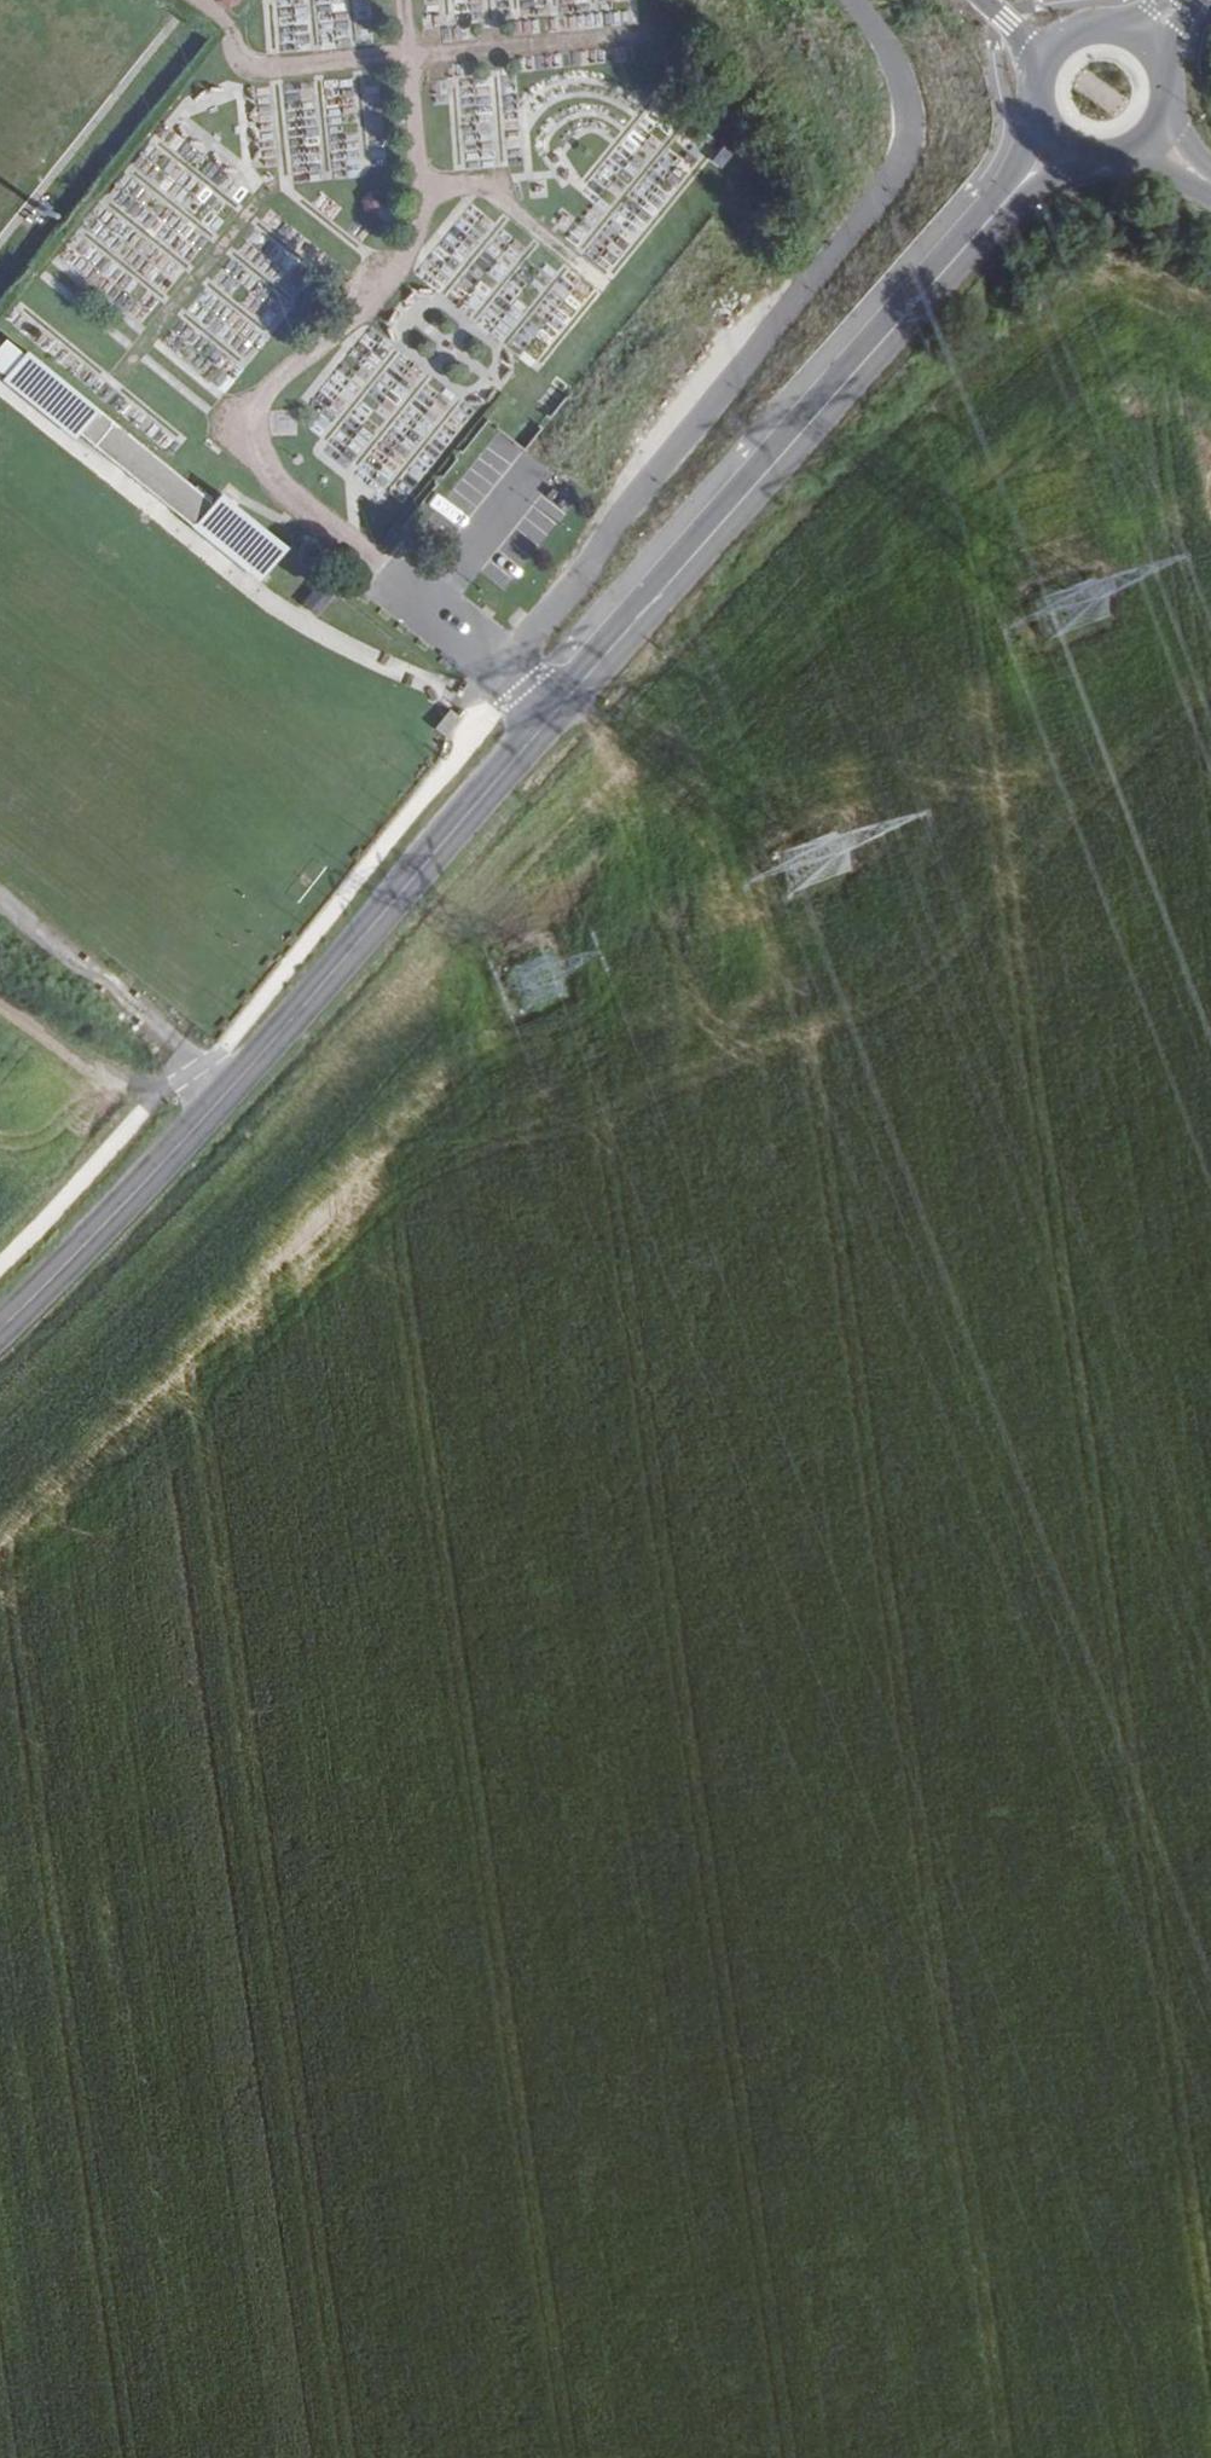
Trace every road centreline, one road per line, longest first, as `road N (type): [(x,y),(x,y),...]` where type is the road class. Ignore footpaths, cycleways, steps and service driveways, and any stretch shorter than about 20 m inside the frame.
road 1 (tertiary): [(1053,150),(222,1101),(0,1330)]
road 2 (secondary): [(1148,37),(1089,20),(1038,53)]

